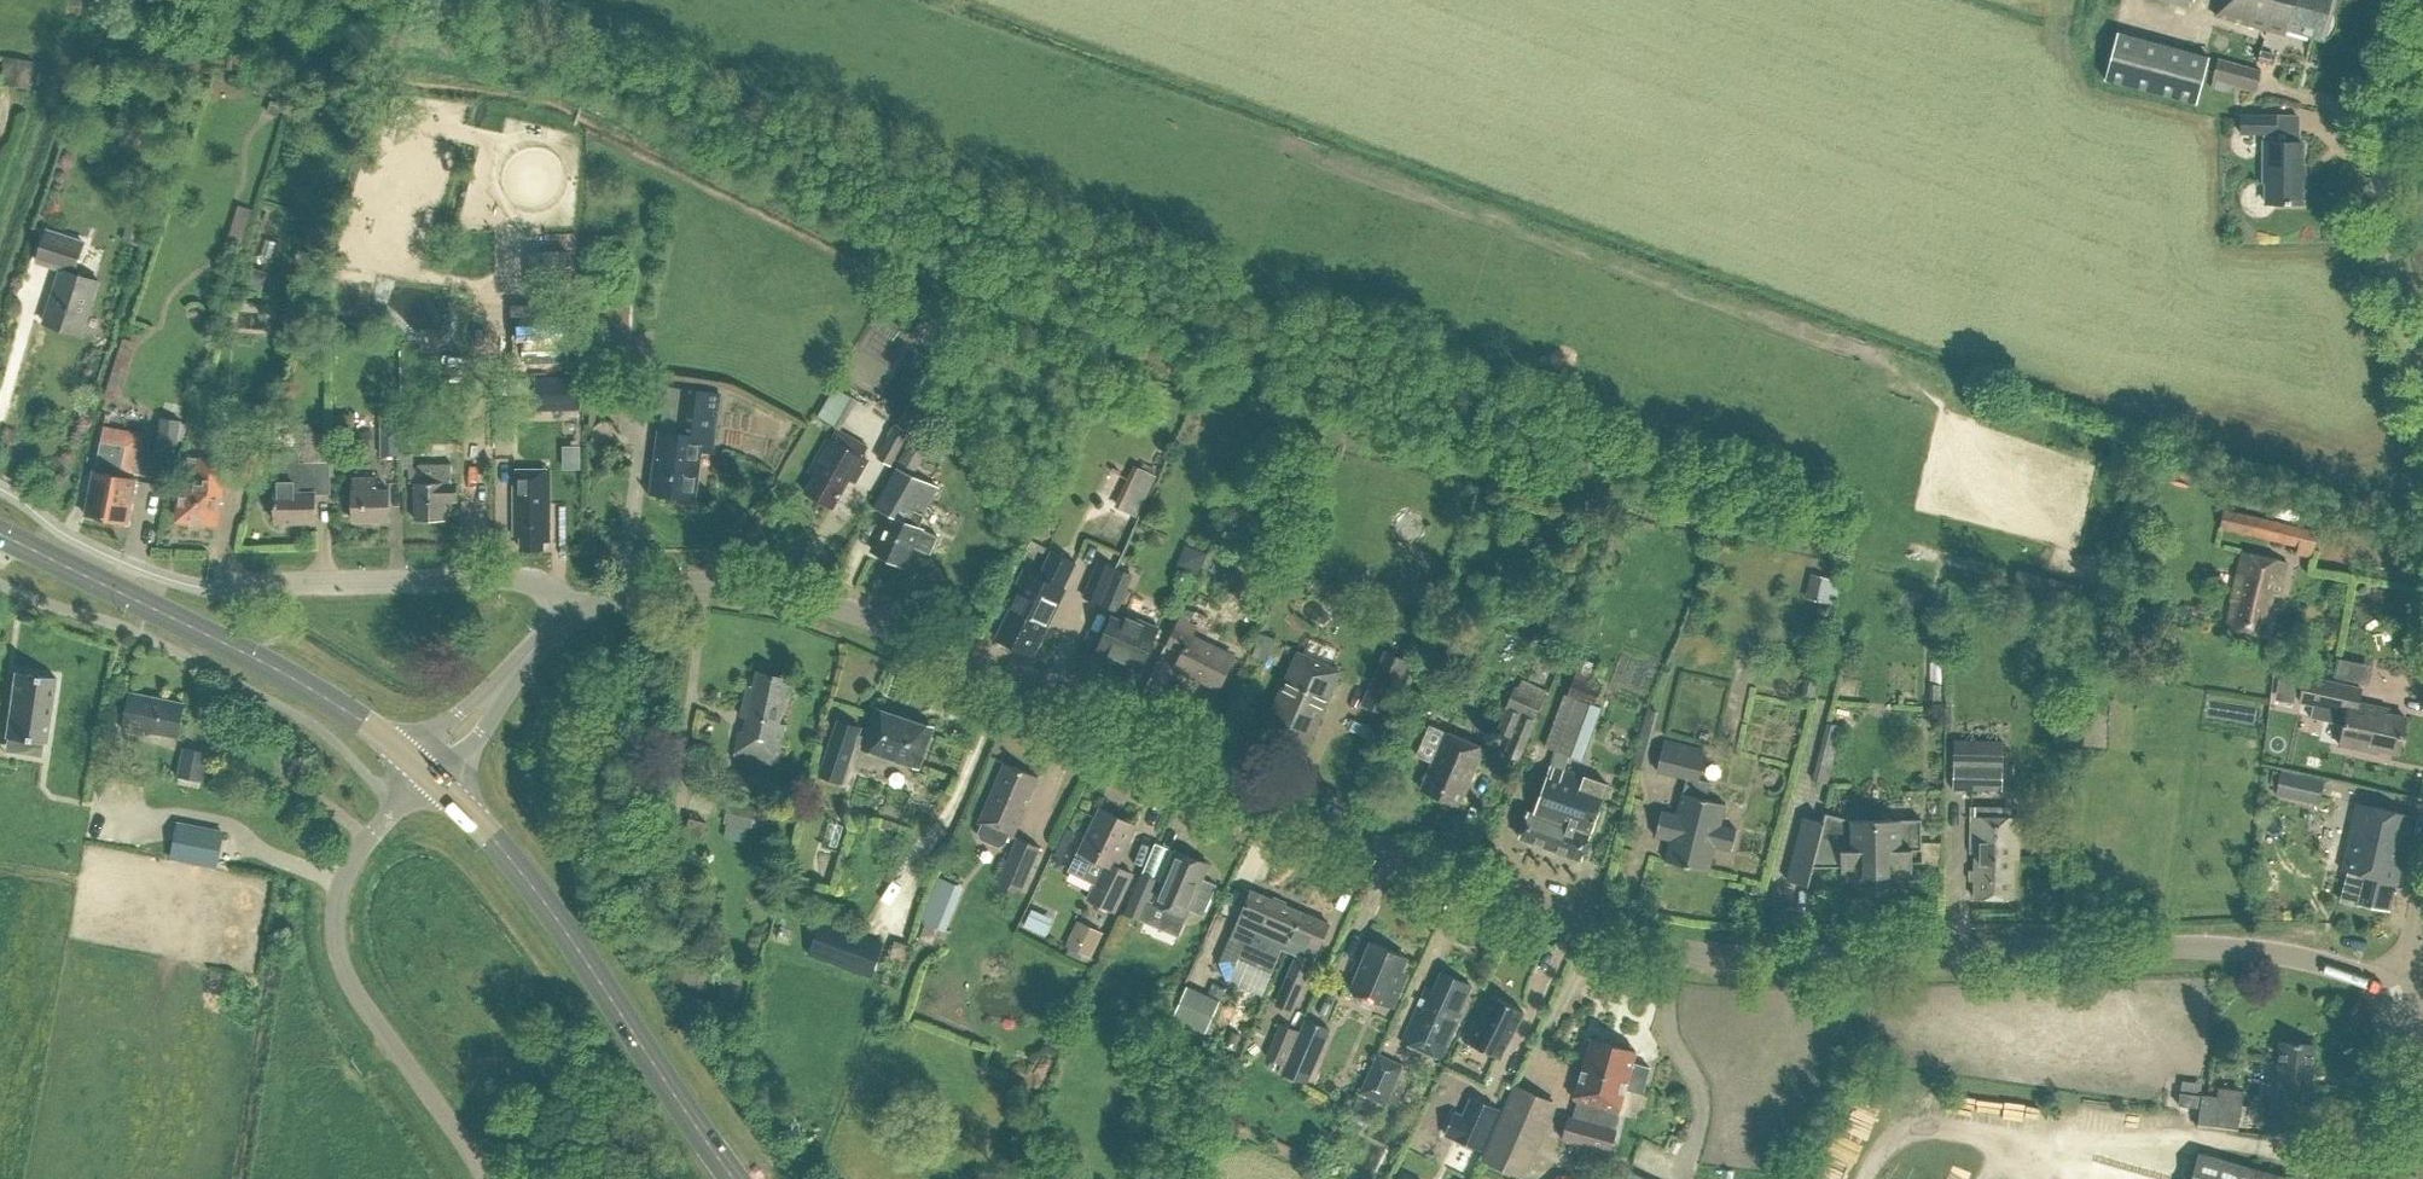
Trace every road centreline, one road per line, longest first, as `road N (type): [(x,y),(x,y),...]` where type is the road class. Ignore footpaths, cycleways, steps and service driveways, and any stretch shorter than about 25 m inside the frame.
road 1 (tertiary): [(2398,987),(2286,953),(2219,944),(1760,958),(1671,947),(1529,904),(817,598),(748,582),(684,581),(615,596),(569,617)]
road 2 (primary): [(735,1178),(544,901),(426,769)]
road 3 (primary): [(426,769),(297,680),(0,534)]
road 4 (unclassified): [(486,1178),(358,995),(336,944),(335,911),(348,866),(426,769)]
road 5 (unclassified): [(2422,386),(2397,320),(2378,204),(2396,66),(2421,0)]
road 6 (residential): [(222,585),(523,578),(552,593),(569,617)]
road 7 (tertiary): [(569,617),(426,769)]
road 8 (unclassified): [(2350,1178),(2398,987)]
road 9 (unclassified): [(2398,987),(2422,868)]

